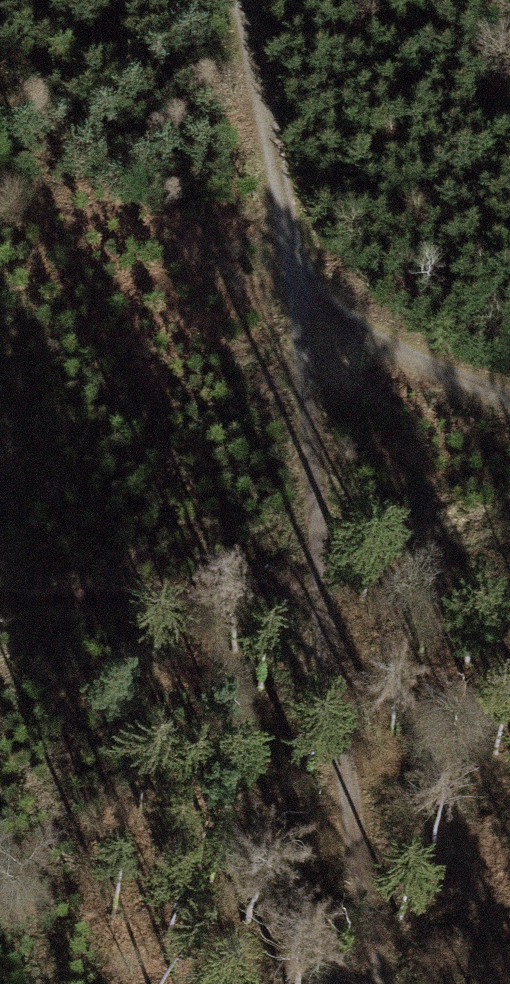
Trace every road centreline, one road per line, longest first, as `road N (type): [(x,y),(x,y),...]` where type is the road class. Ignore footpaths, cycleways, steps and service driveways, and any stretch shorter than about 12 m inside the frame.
road 1 (track): [(328,590),(299,291),(246,0)]
road 2 (track): [(375,983),(328,590)]
road 3 (track): [(328,590),(103,595),(0,607)]
road 4 (track): [(299,291),(404,355),(509,402)]

